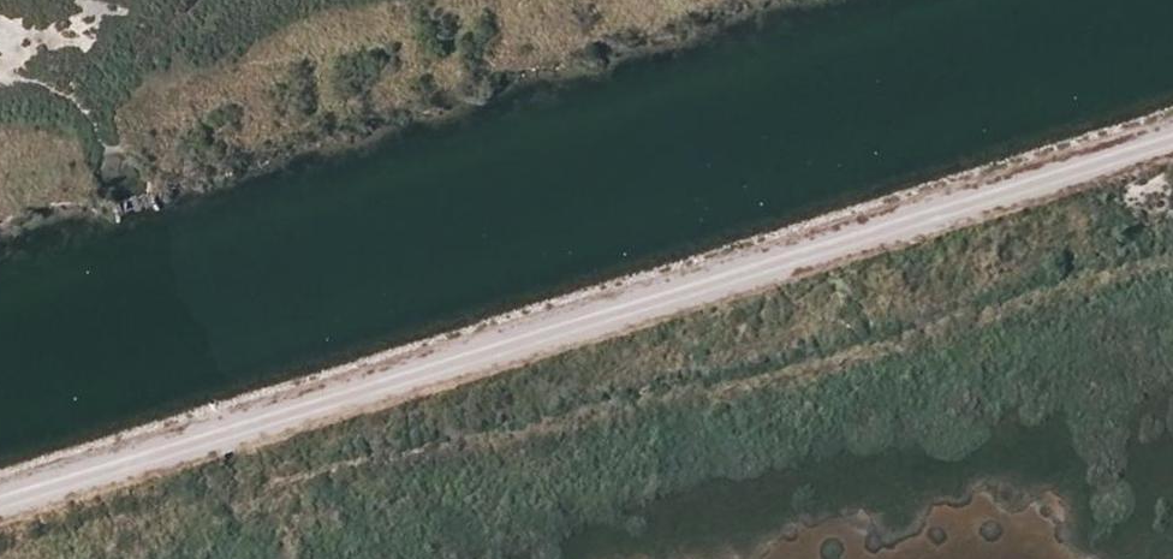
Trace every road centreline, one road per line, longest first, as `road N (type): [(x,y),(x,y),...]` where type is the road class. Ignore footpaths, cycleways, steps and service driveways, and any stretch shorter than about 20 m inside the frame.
road 1 (track): [(1172,146),(0,508)]

